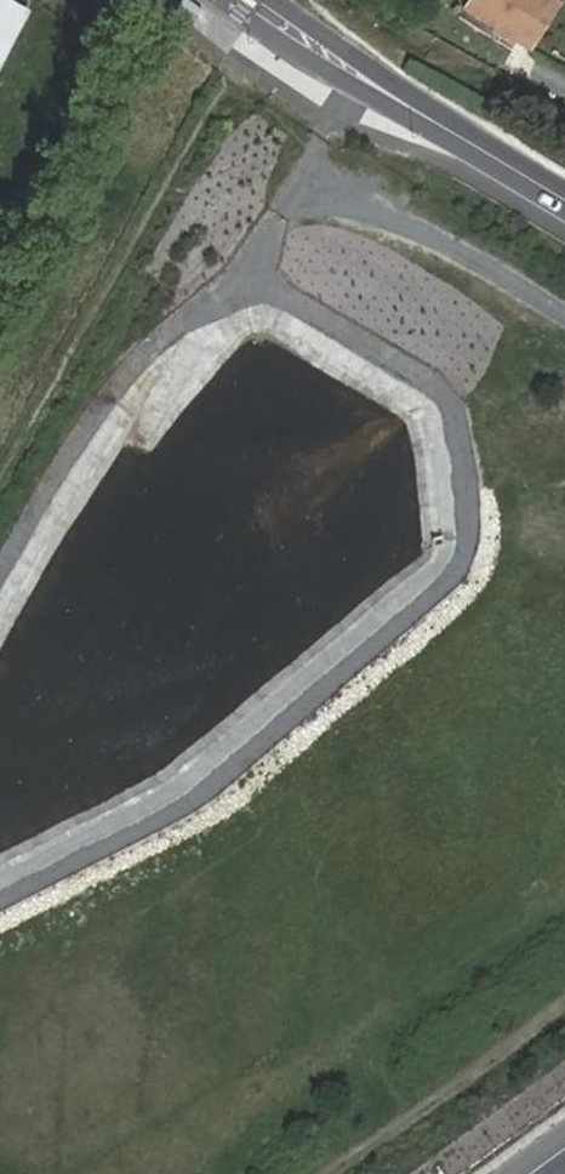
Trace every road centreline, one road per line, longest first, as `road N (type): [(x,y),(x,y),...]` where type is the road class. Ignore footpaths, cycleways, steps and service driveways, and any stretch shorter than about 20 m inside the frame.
road 1 (tertiary): [(247,0),(564,201)]

